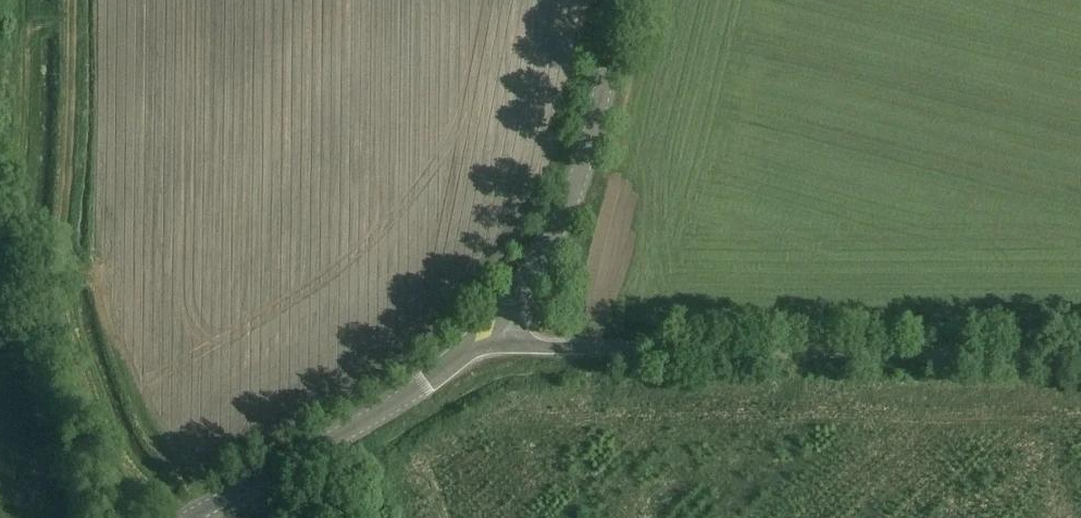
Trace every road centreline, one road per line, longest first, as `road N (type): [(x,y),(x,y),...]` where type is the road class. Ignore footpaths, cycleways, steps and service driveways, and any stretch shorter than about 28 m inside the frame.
road 1 (unclassified): [(494,324),(532,347),(1080,354)]
road 2 (track): [(72,0),(66,323),(91,414),(160,517)]
road 3 (tertiary): [(494,324),(410,395),(193,517)]
road 4 (tertiary): [(623,0),(568,200),(541,262),(494,324)]

